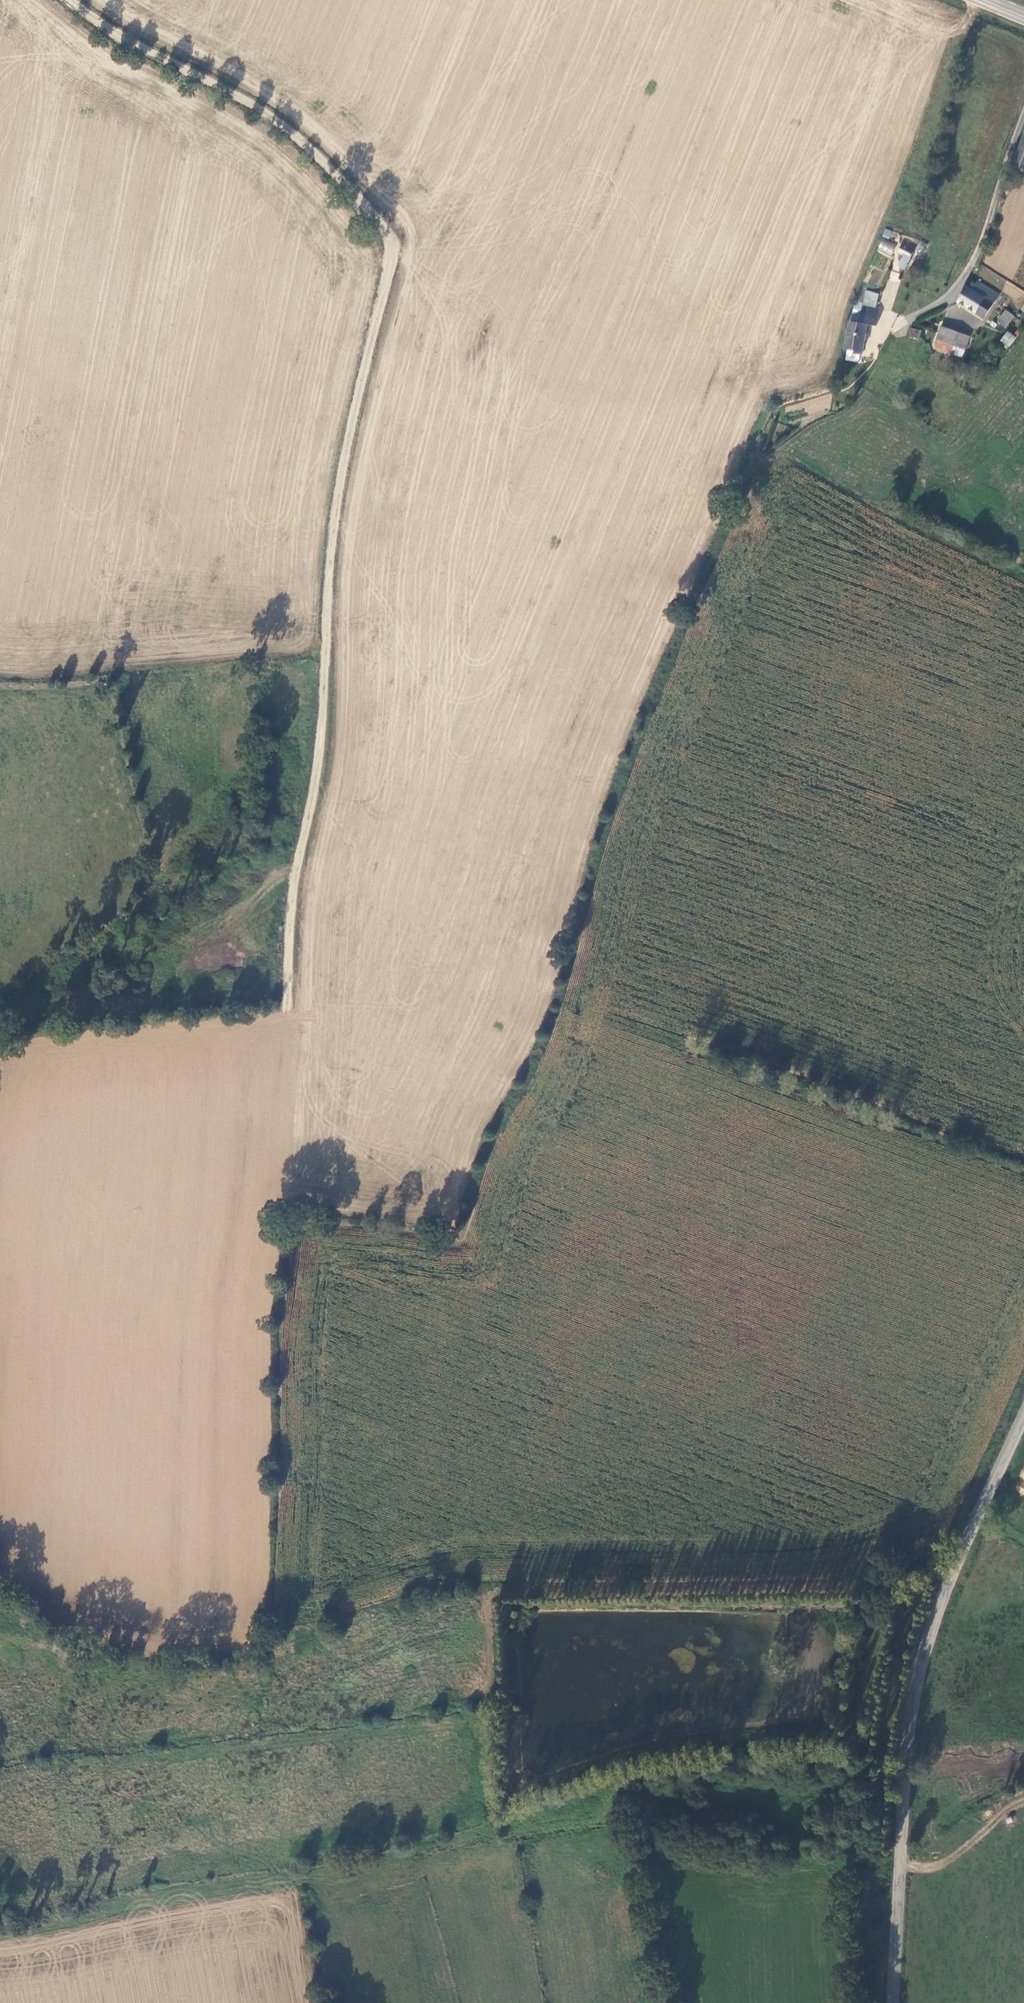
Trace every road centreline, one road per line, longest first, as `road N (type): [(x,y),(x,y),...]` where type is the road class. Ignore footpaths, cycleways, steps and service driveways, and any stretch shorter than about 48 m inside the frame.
road 1 (track): [(68,0),(107,33),(263,111),(391,236),(394,253),(336,497),(325,686),(296,869),(287,1027),(0,1062)]
road 2 (unclassified): [(1023,1415),(948,1579),(915,1695),(892,2002)]
road 3 (residential): [(1023,117),(975,260),(953,293),(900,325)]

